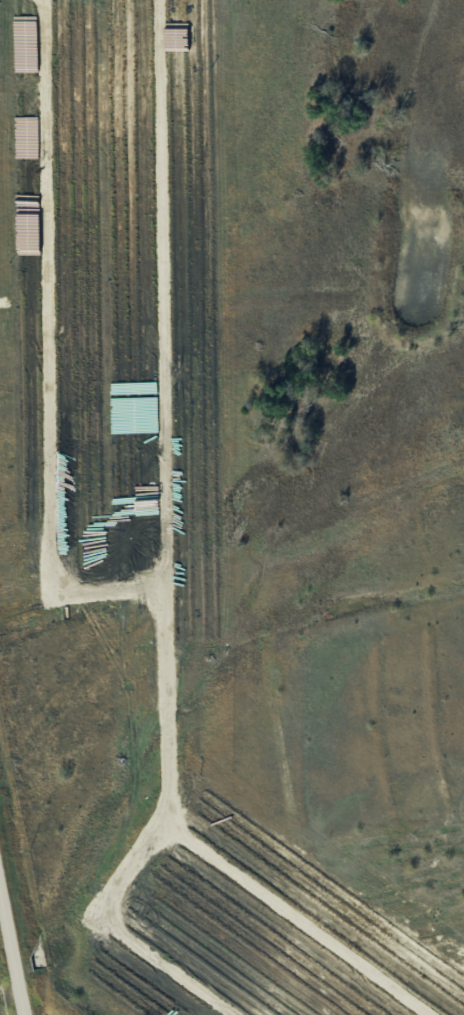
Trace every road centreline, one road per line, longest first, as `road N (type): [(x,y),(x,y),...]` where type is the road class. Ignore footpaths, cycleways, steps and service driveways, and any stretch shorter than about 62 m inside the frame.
road 1 (residential): [(0,886),(27,1014)]

